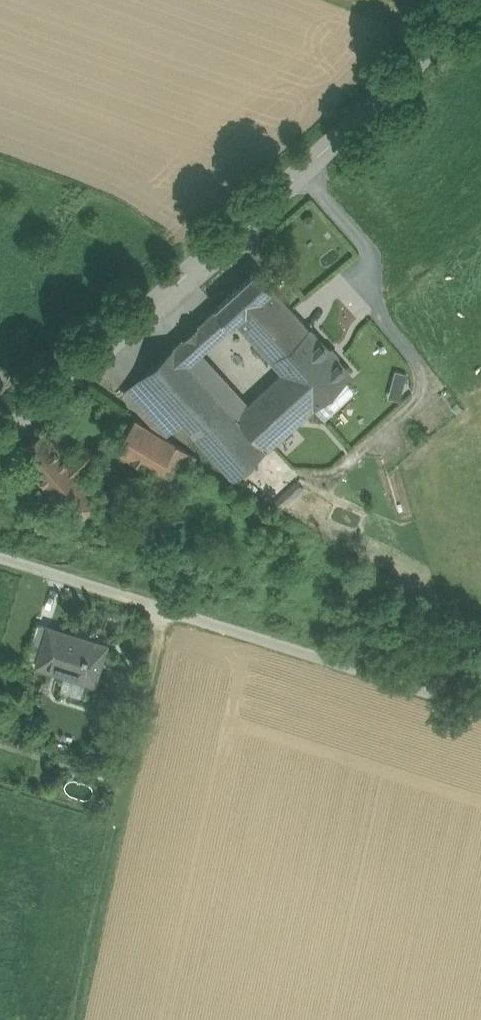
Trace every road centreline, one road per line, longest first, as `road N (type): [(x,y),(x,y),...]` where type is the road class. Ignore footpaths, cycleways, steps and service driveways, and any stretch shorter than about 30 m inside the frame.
road 1 (tertiary): [(479,0),(254,225),(0,445)]
road 2 (unclassified): [(480,710),(0,556)]
road 3 (track): [(165,612),(74,1019)]

